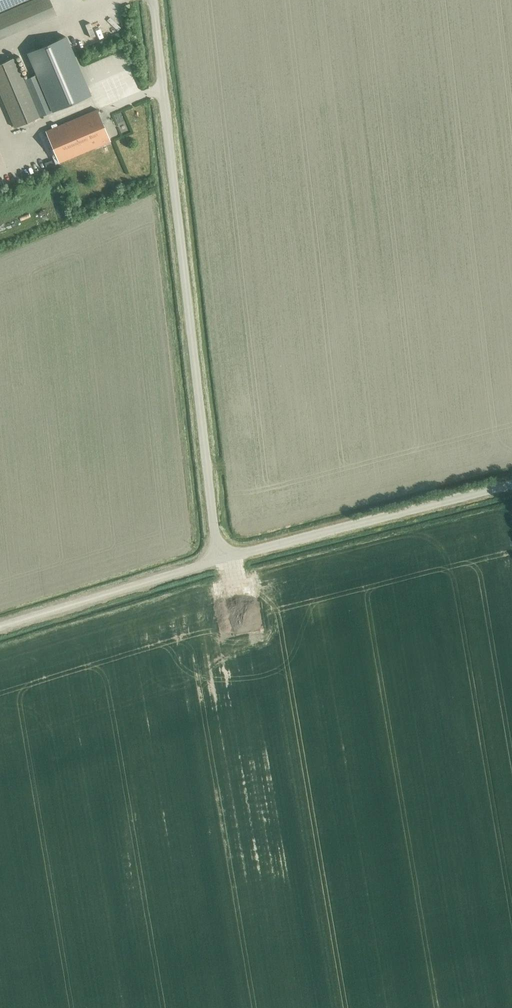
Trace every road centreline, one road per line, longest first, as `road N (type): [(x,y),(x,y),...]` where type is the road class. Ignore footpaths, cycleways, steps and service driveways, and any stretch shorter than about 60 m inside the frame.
road 1 (unclassified): [(219,558),(150,0)]
road 2 (unclassified): [(219,558),(511,484)]
road 3 (unclassified): [(0,627),(219,558)]

